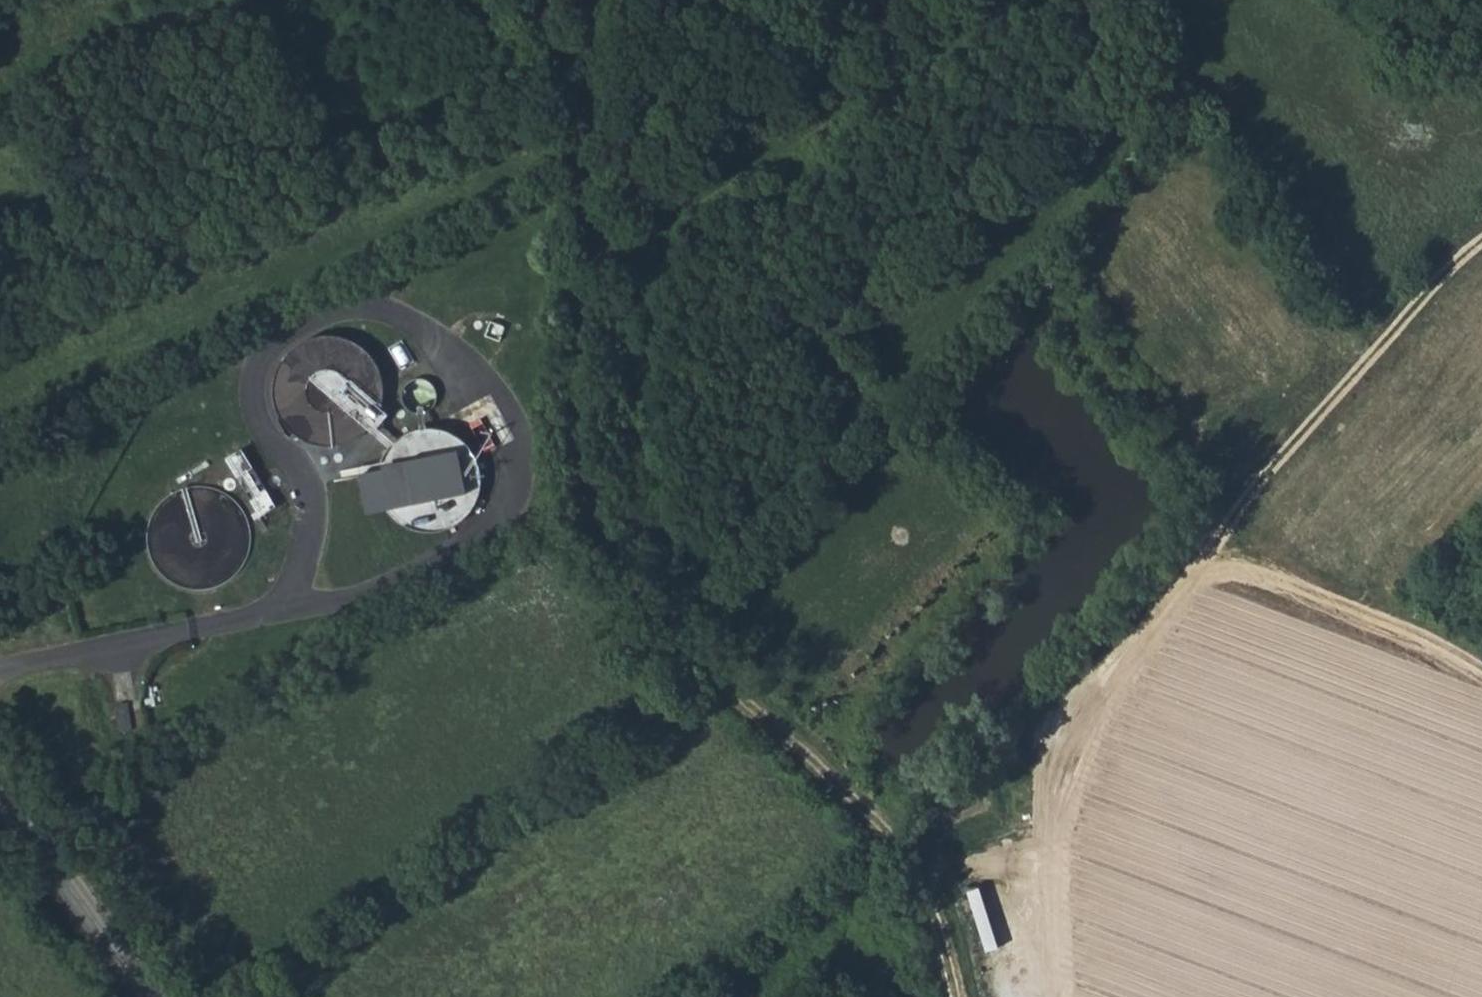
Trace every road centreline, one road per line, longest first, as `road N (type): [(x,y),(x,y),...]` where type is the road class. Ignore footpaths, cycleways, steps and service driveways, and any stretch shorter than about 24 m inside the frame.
road 1 (track): [(602,0),(579,453),(592,526),(626,585),(910,855),(953,996)]
road 2 (track): [(1056,996),(1041,838),(1055,733),(1080,689),(1458,255),(1481,240)]
road 3 (tertiary): [(0,798),(147,996)]

